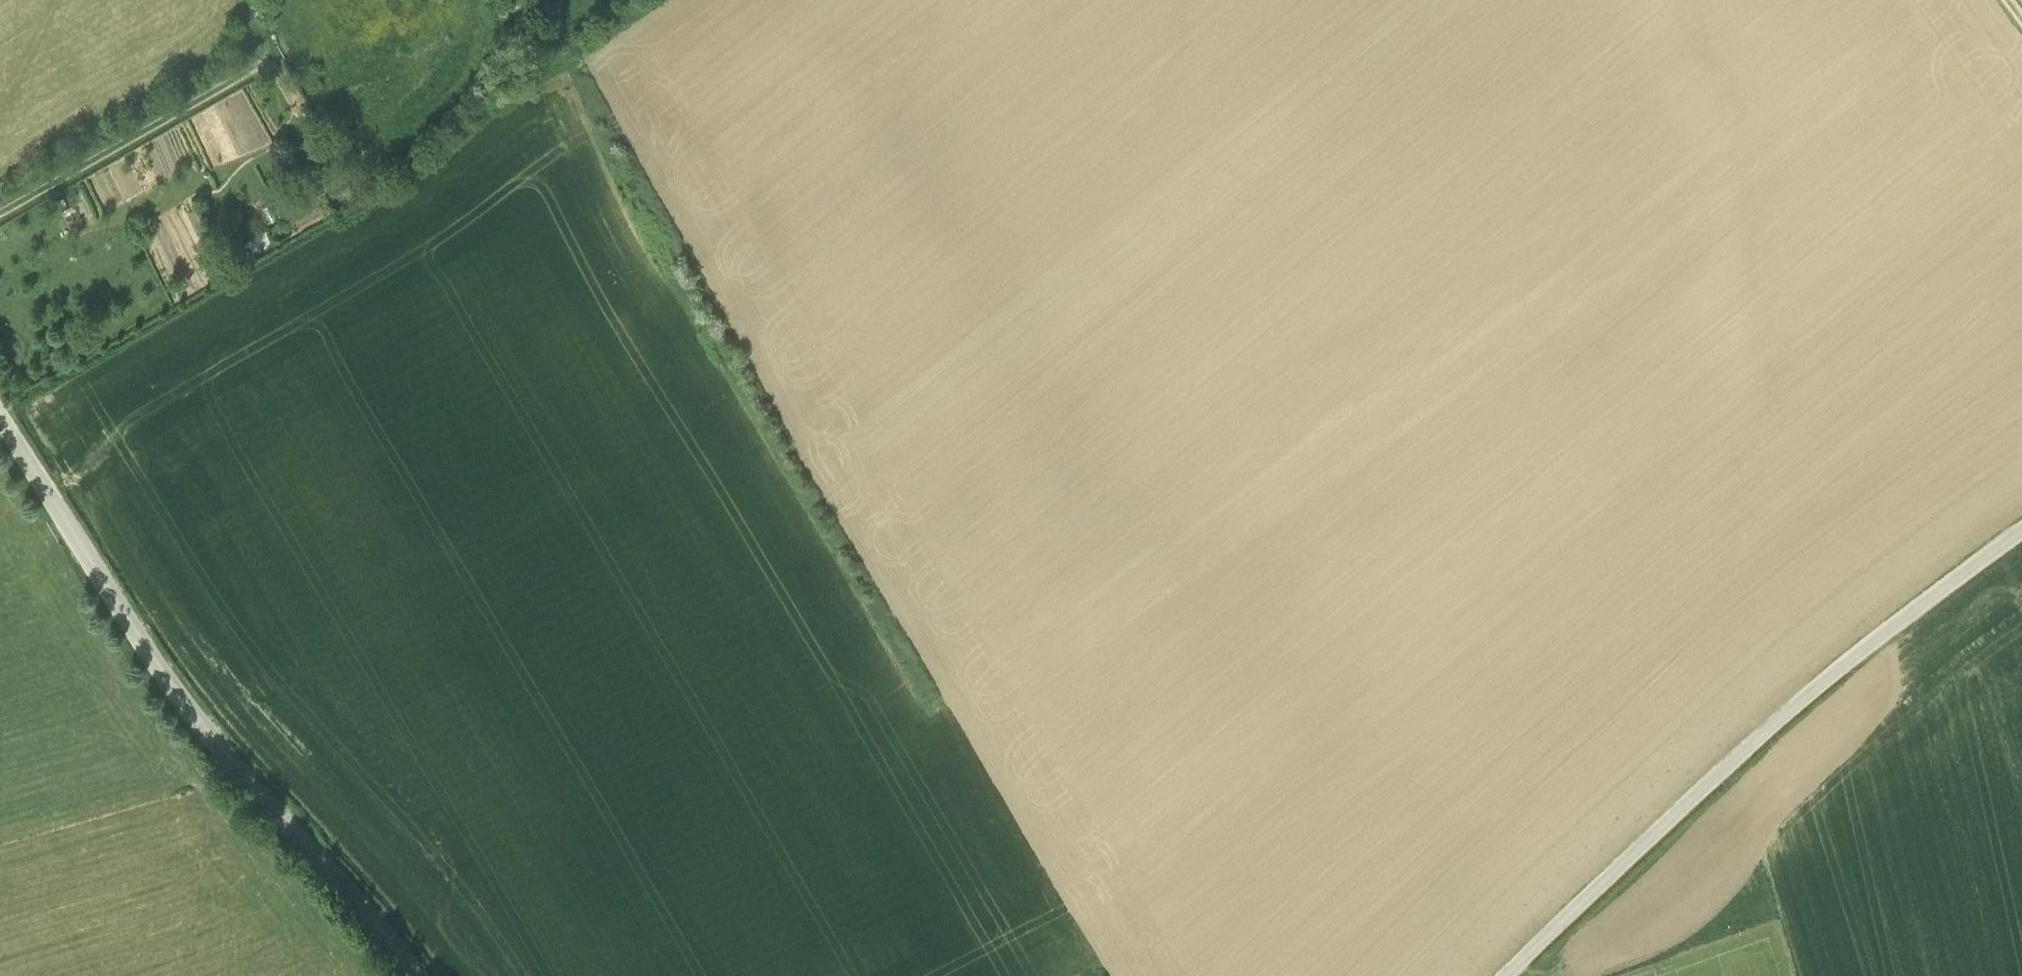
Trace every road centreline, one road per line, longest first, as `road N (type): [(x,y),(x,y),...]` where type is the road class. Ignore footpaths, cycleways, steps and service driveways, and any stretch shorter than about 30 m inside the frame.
road 1 (tertiary): [(416,975),(182,701),(0,416)]
road 2 (unclassified): [(1505,975),(1785,714),(2021,530)]

